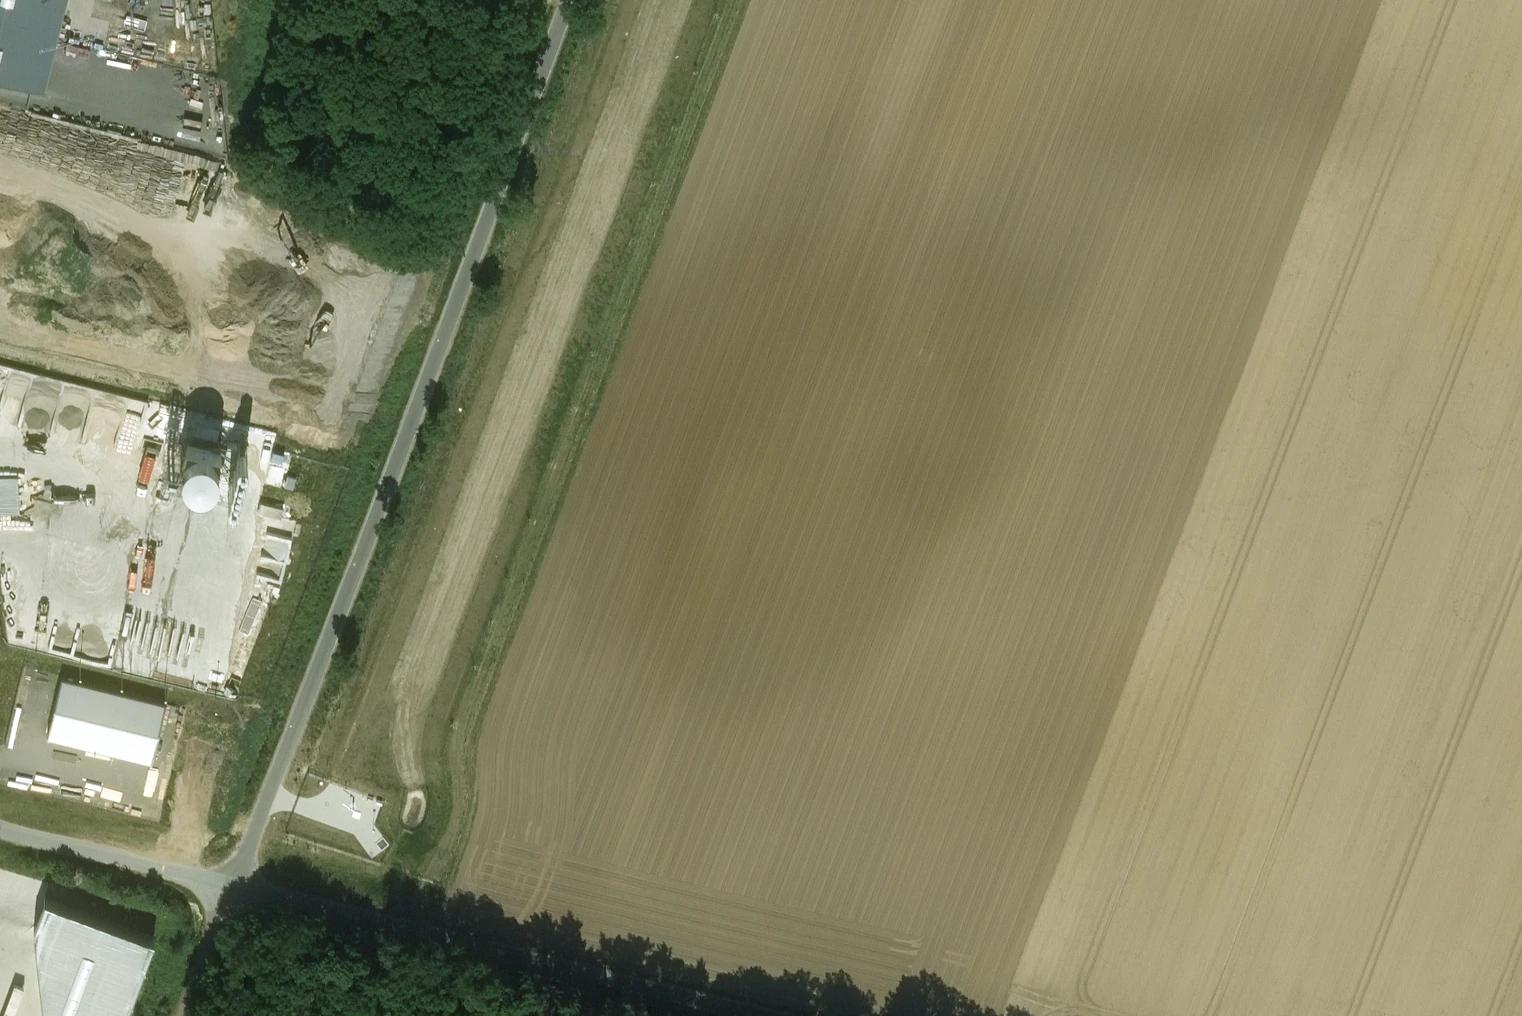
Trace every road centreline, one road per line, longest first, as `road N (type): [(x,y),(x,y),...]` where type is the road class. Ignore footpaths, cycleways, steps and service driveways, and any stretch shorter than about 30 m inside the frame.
road 1 (residential): [(564,0),(238,883)]
road 2 (unclassified): [(238,883),(783,1015)]
road 3 (unclassified): [(0,829),(238,883)]
road 4 (residential): [(238,883),(189,1015)]

